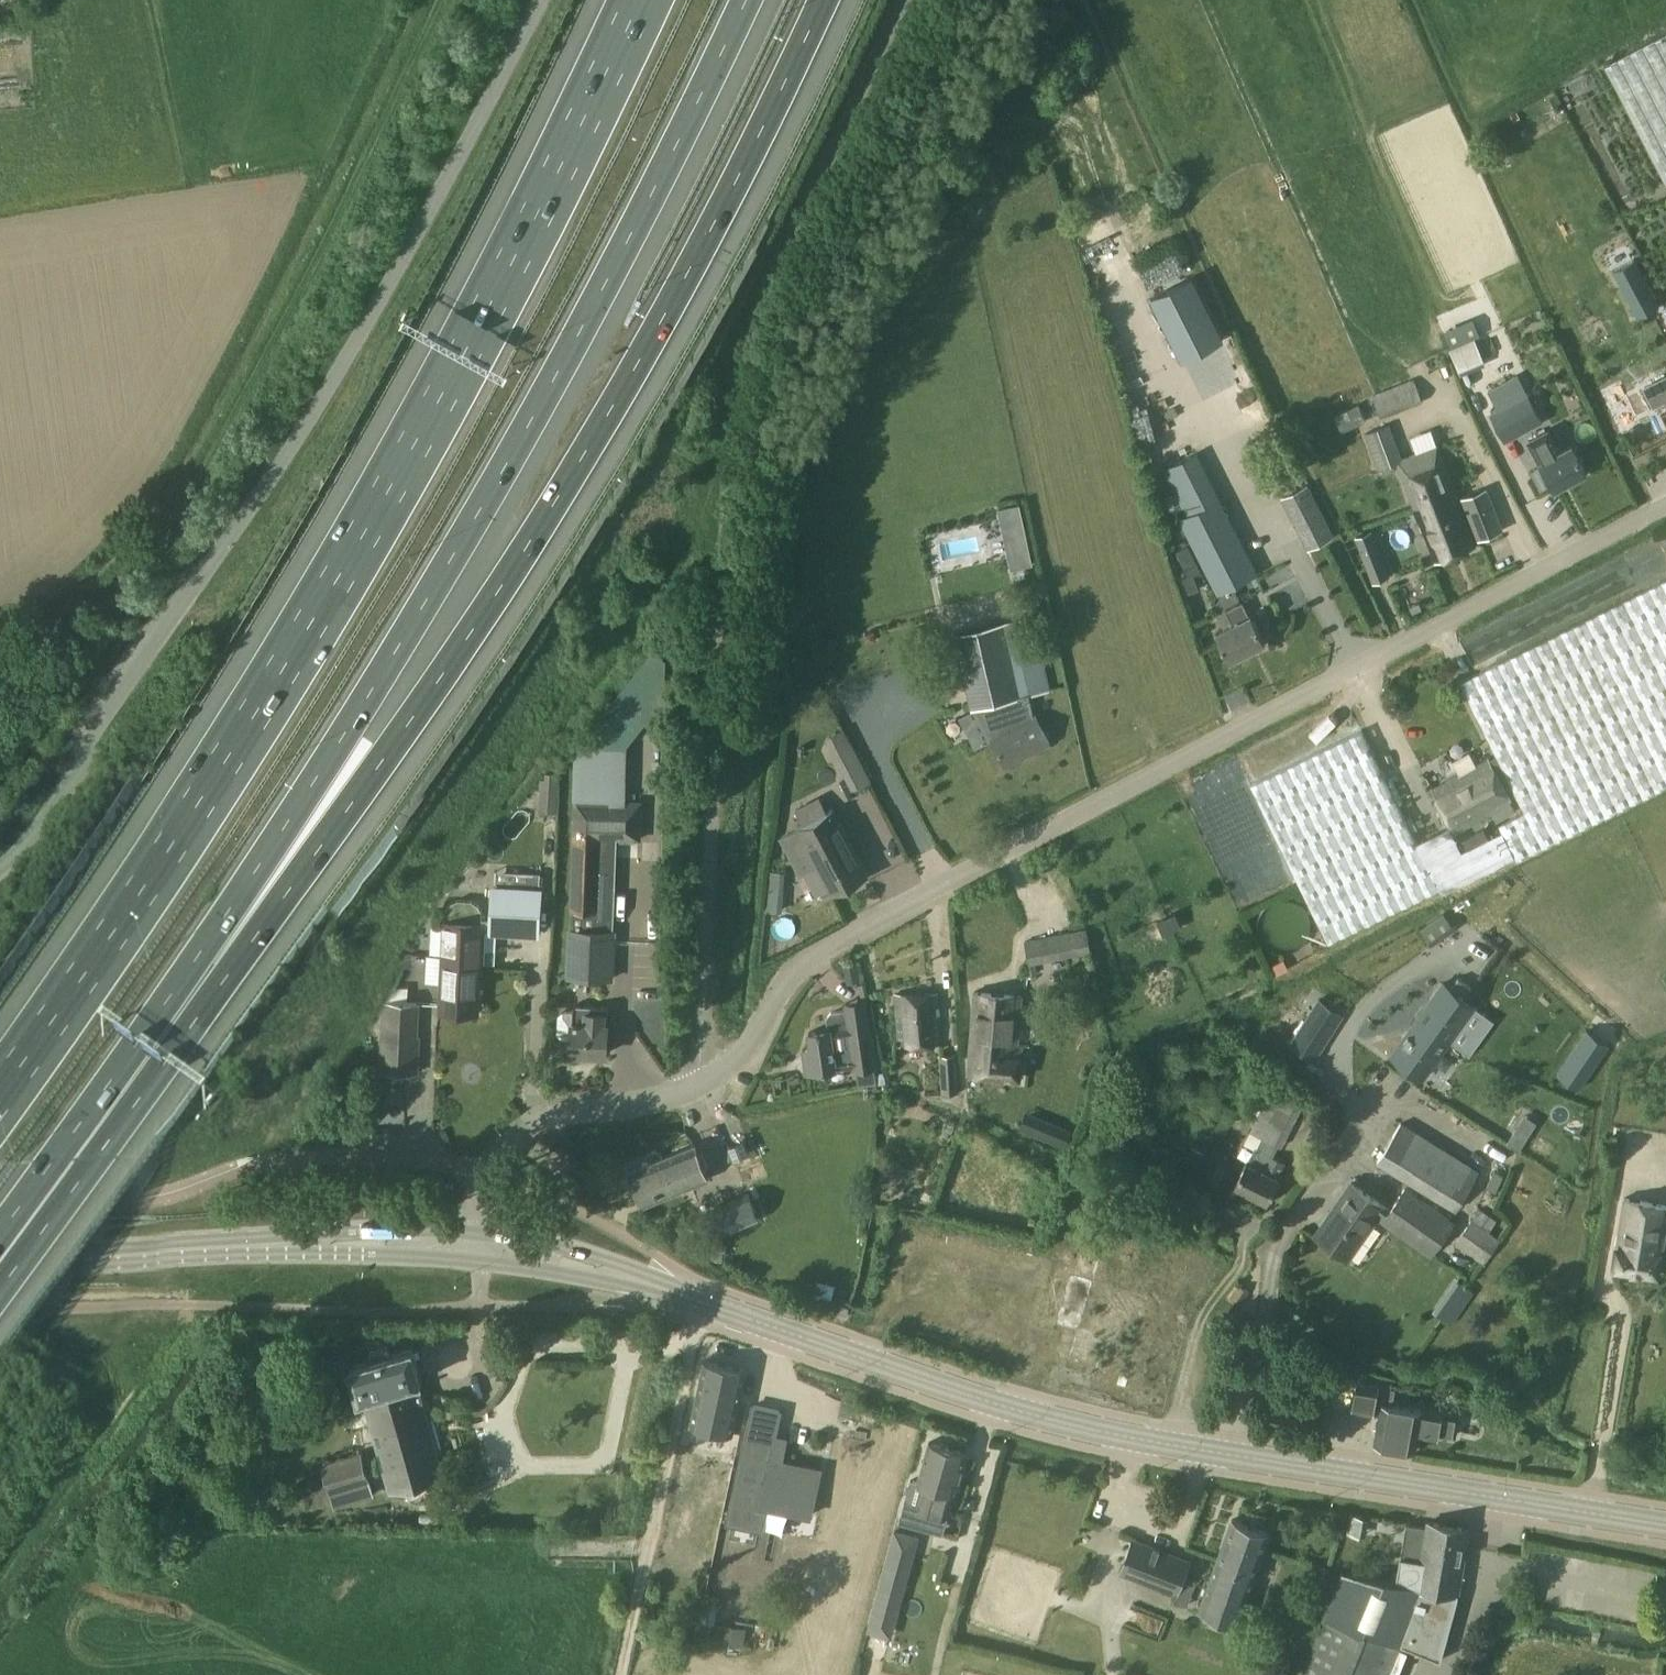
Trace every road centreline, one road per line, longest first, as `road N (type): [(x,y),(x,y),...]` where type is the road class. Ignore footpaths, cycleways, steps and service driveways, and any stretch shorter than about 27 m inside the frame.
road 1 (residential): [(487,1171),(508,1145),(554,1116),(702,1086),(732,1064),(782,990),(832,943),(1665,503)]
road 2 (motorway): [(640,0),(442,393),(220,770),(0,1093)]
road 3 (motorway): [(147,1056),(293,883),(485,614),(632,374),(824,0)]
road 4 (tertiary): [(1665,1524),(1073,1424),(640,1279),(480,1245)]
road 5 (motorway): [(147,1056),(571,353),(746,0)]
road 6 (unclassified): [(541,0),(391,287),(215,561),(0,855)]
road 7 (tertiary): [(0,1257),(362,1241),(480,1245)]
road 8 (motorway): [(0,1260),(147,1056)]
road 9 (residential): [(487,1171),(351,1156),(251,1165)]

